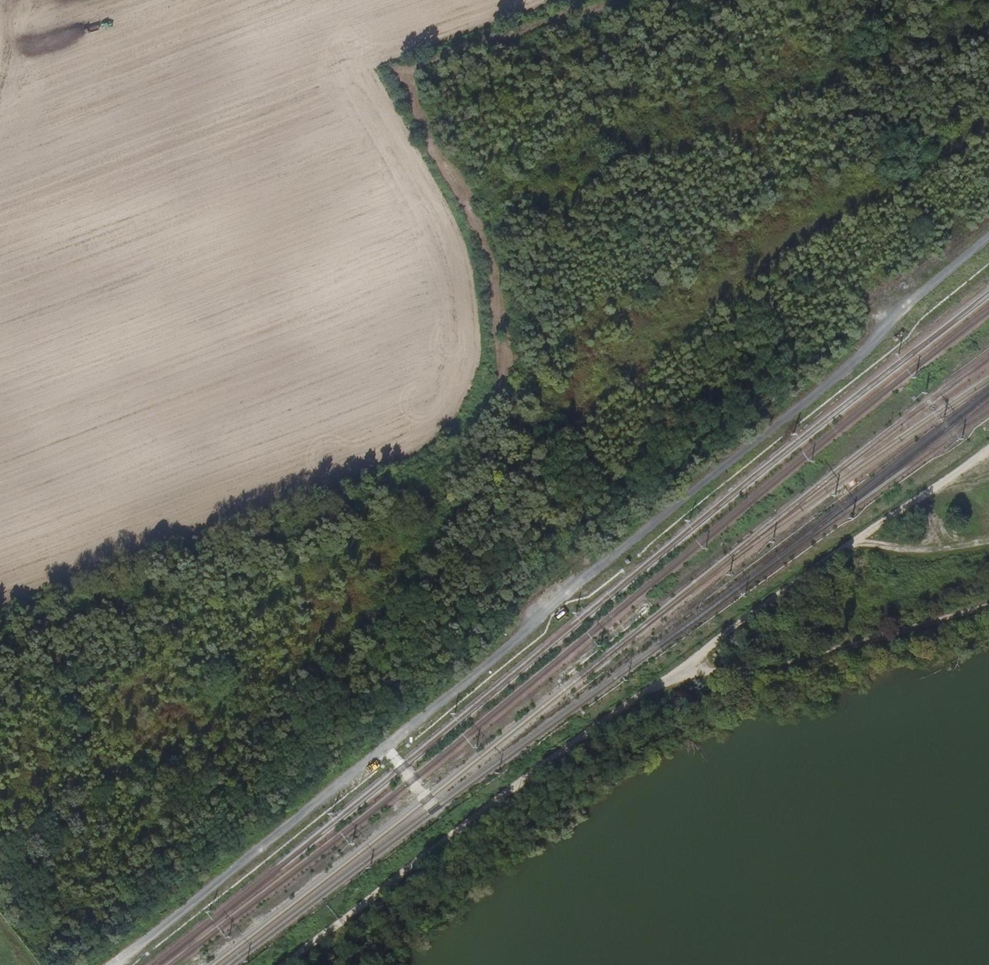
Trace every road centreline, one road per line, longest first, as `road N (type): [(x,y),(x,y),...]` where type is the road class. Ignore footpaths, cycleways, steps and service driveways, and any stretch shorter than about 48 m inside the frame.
road 1 (track): [(988,540),(934,550),(849,544)]

